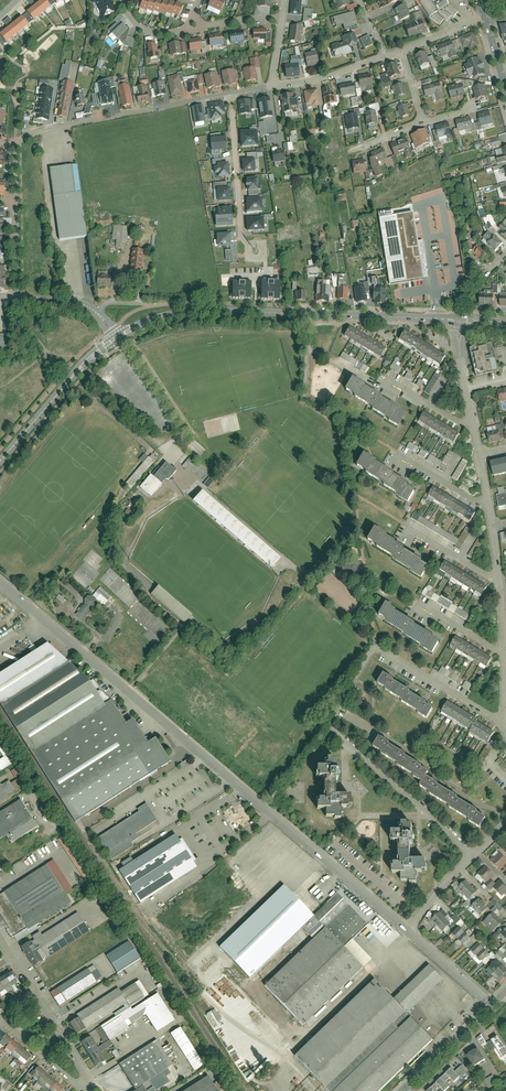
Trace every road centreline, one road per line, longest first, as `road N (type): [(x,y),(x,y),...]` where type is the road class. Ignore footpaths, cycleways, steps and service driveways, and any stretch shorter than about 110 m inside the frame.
road 1 (residential): [(0,582),(408,930)]
road 2 (residential): [(472,856),(330,728),(374,650),(504,723)]
road 3 (tertiary): [(114,339),(170,317),(222,312),(460,321)]
road 4 (tertiary): [(0,463),(114,339)]
road 5 (residential): [(230,94),(241,237),(255,252)]
road 6 (residential): [(492,1003),(402,1090)]
road 7 (residential): [(33,985),(96,1090)]

